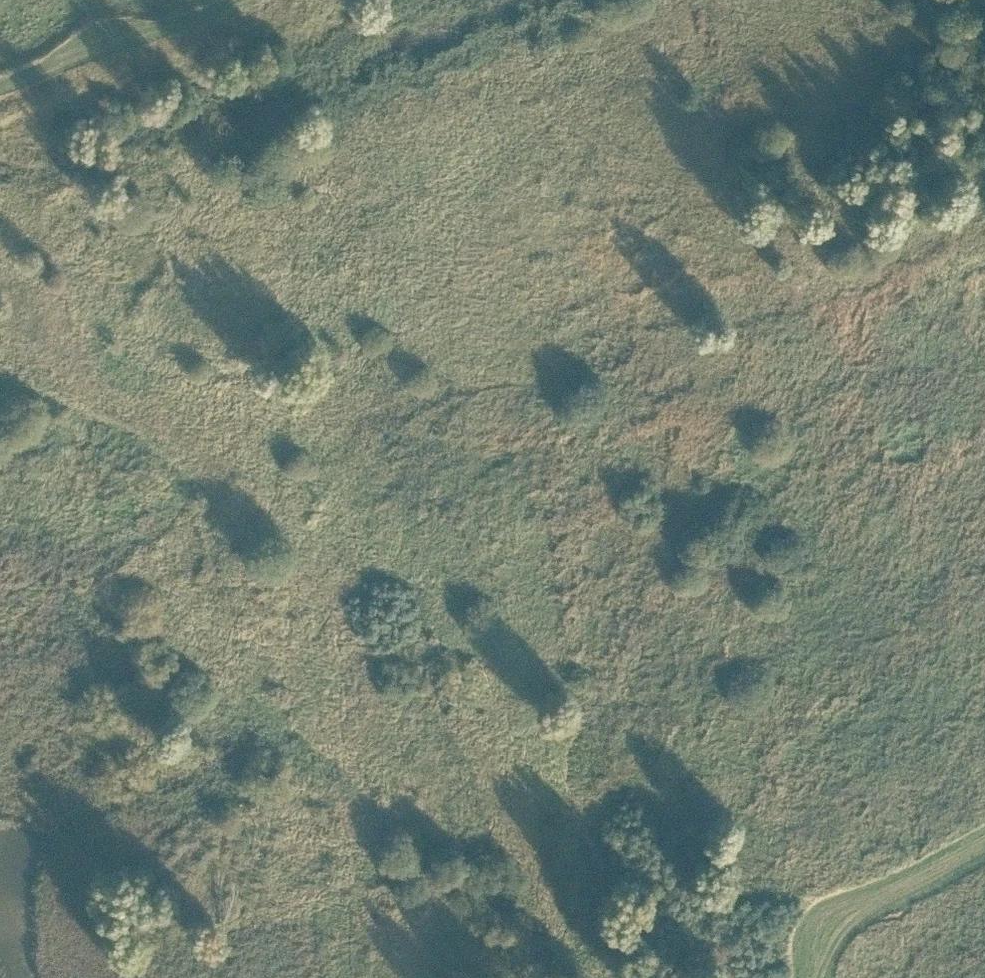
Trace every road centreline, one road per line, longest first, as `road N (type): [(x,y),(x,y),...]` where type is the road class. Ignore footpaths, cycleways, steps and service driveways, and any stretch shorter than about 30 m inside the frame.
road 1 (track): [(0,76),(213,0)]

